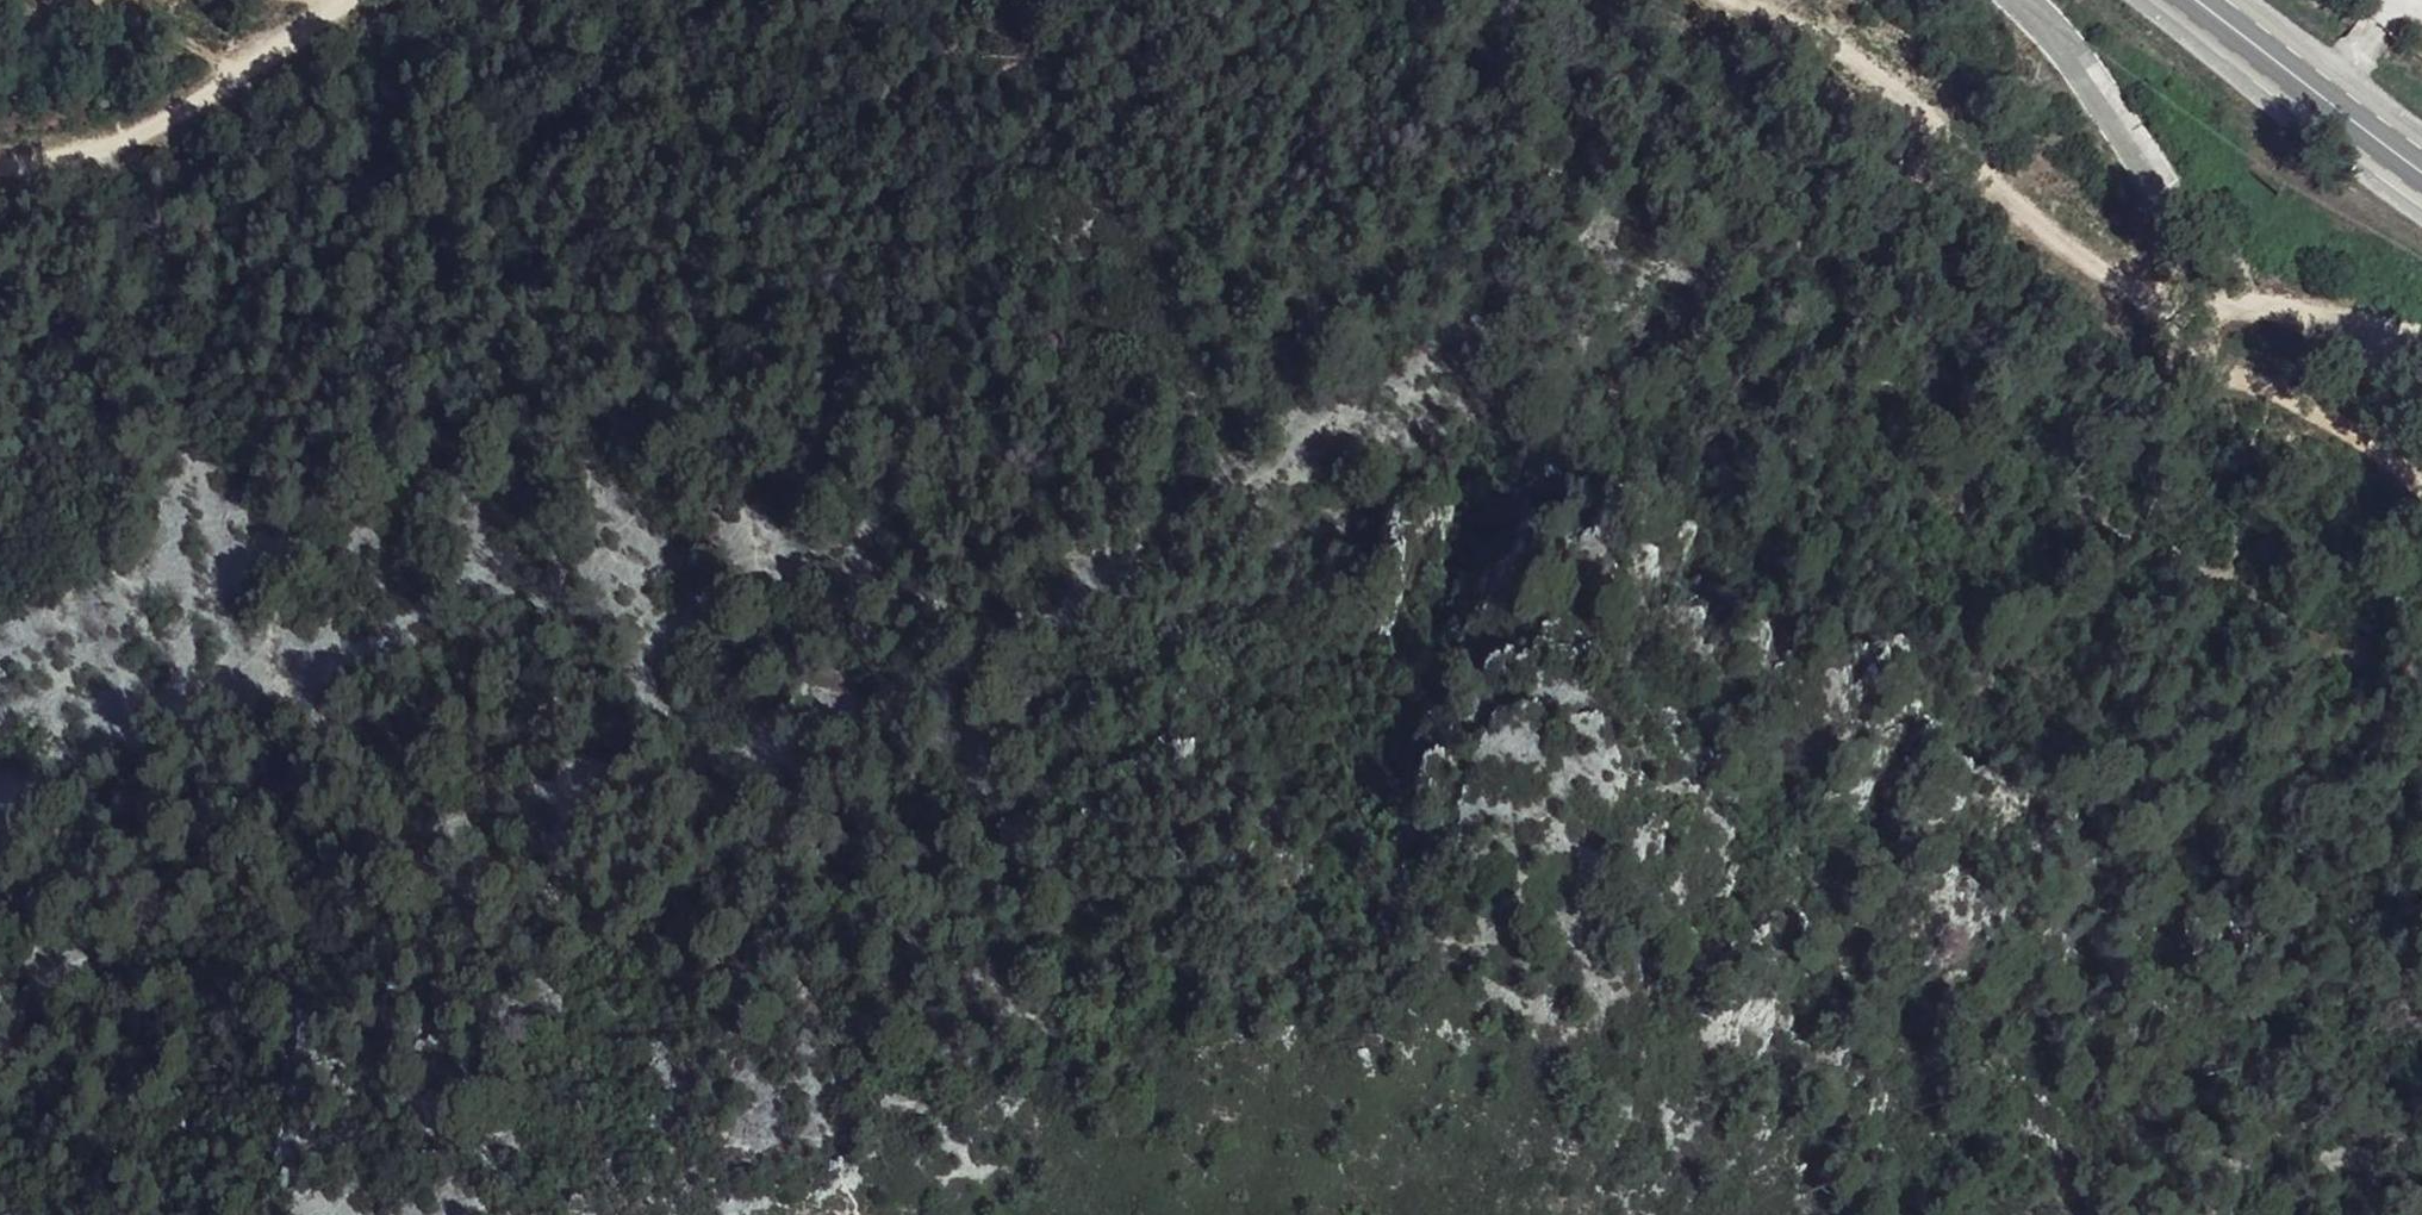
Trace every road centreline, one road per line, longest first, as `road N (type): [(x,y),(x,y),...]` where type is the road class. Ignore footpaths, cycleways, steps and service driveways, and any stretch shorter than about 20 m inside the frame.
road 1 (track): [(2421,342),(2105,257),(1723,0)]
road 2 (track): [(0,117),(306,0)]
road 3 (track): [(2229,290),(2235,384),(2421,518)]
road 4 (primary): [(2421,171),(2194,0)]

